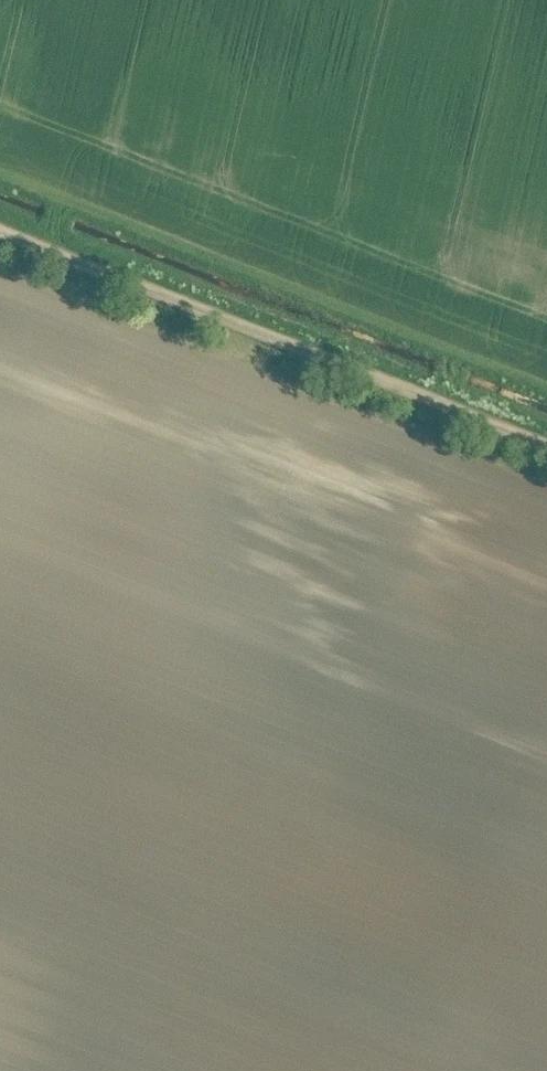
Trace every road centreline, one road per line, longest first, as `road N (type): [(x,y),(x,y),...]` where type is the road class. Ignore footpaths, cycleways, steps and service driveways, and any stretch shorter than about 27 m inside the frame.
road 1 (unclassified): [(0,224),(546,439)]

